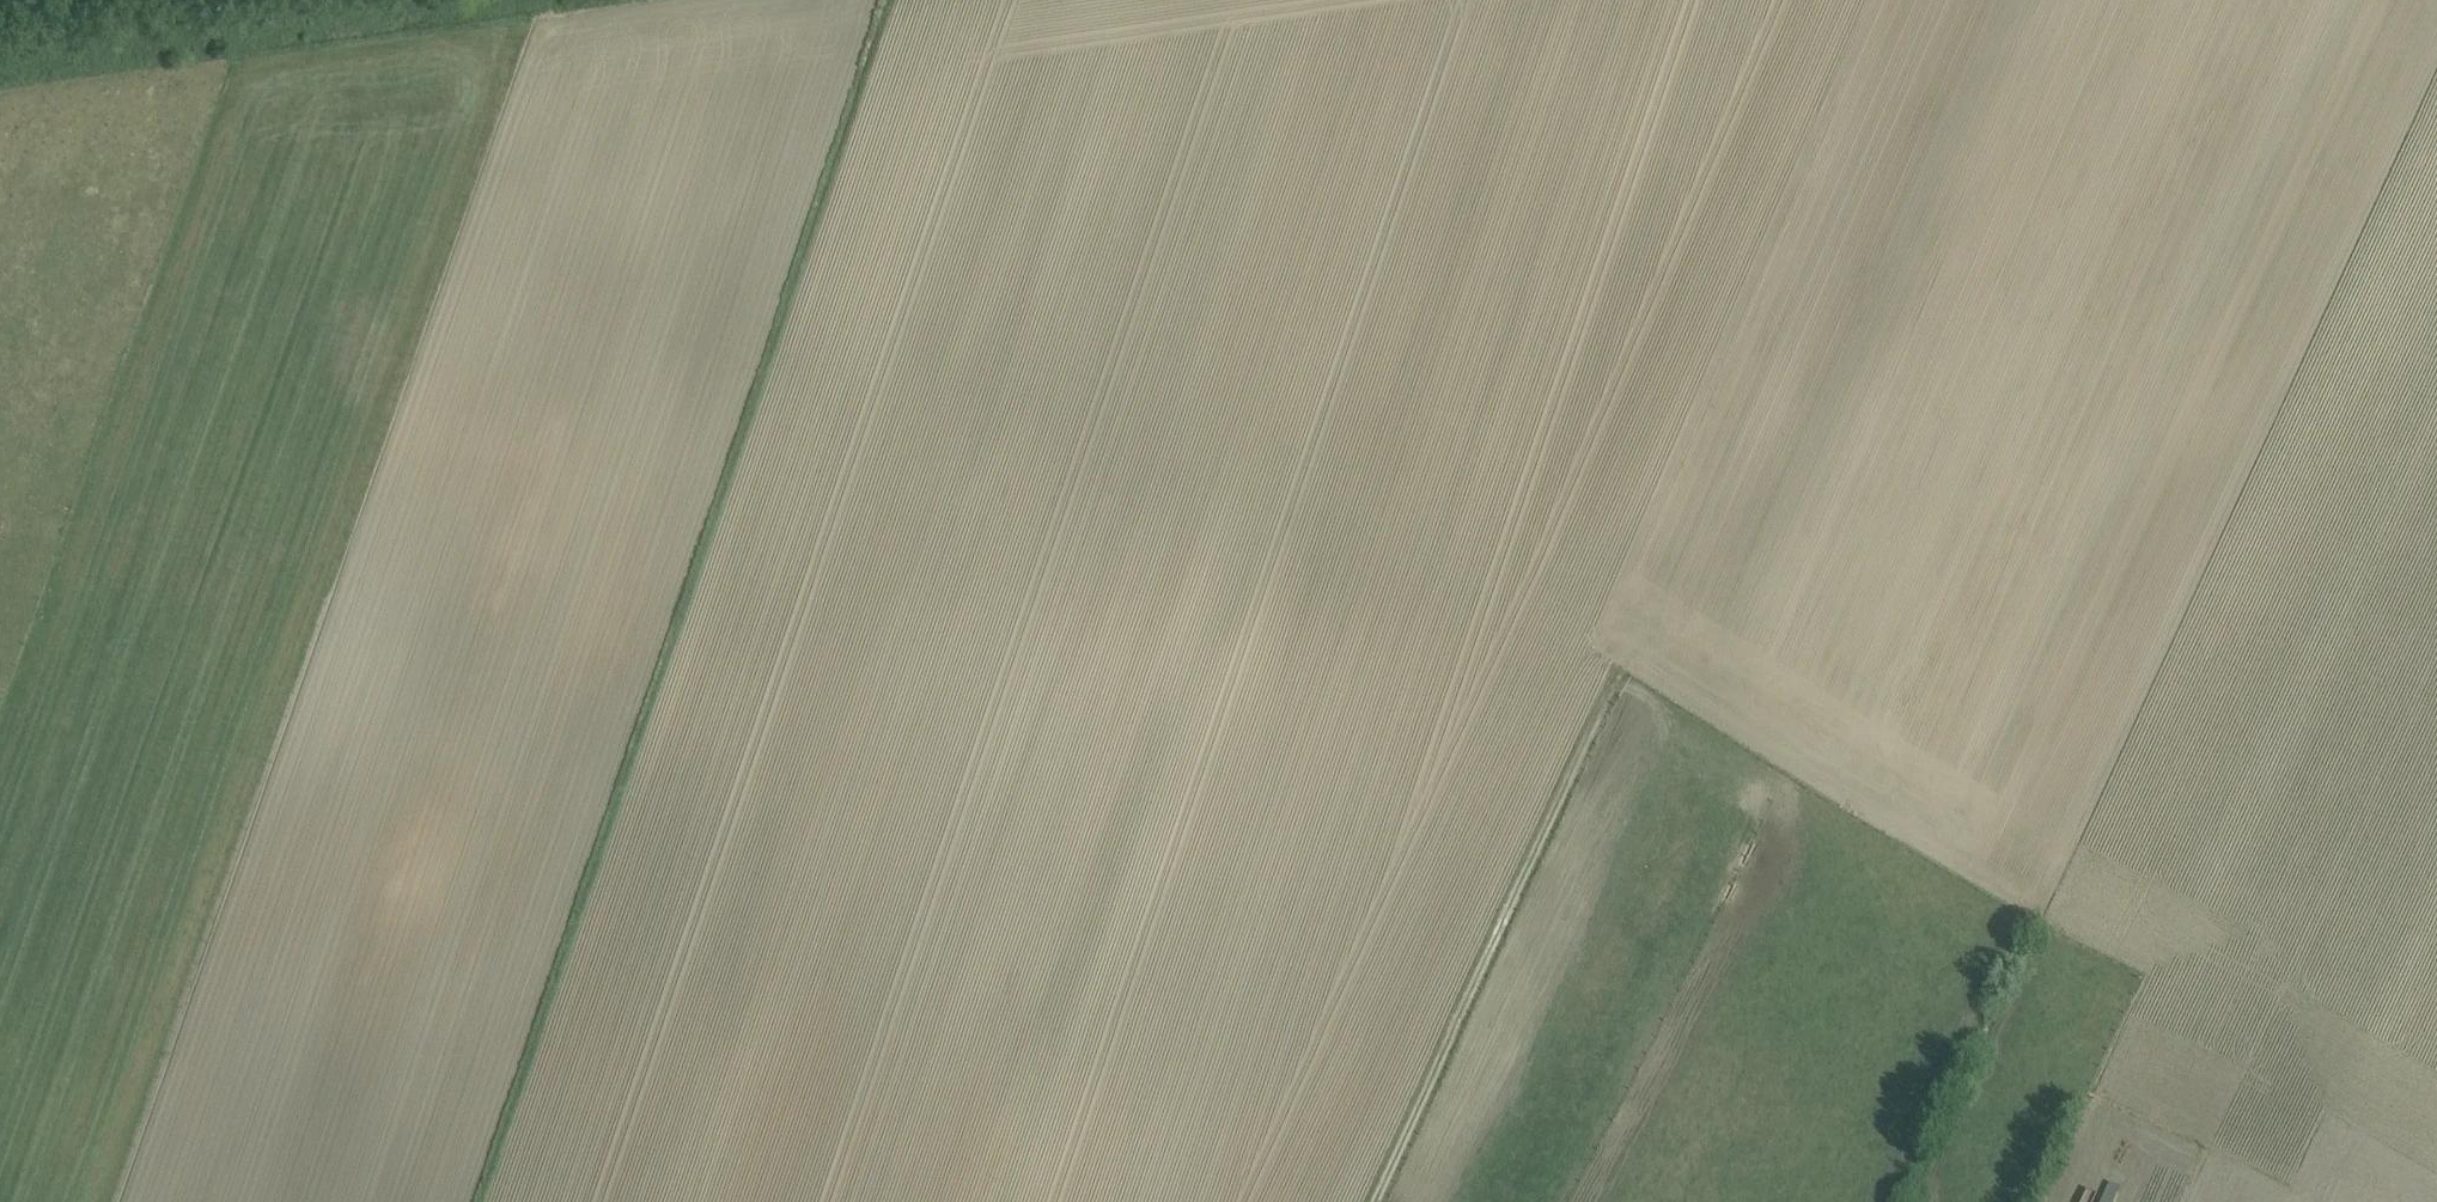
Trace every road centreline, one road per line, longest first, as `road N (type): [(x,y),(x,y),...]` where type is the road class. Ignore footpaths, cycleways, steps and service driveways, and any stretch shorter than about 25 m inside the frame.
road 1 (track): [(151,0),(0,22)]

